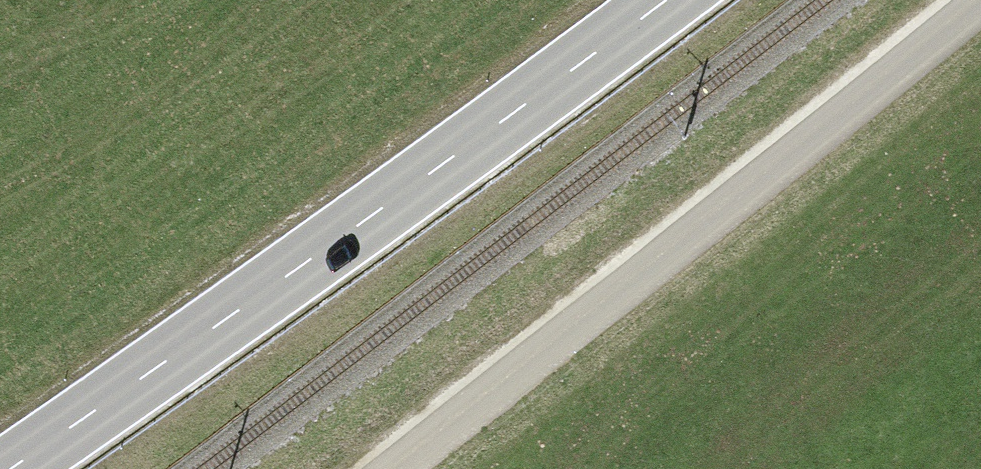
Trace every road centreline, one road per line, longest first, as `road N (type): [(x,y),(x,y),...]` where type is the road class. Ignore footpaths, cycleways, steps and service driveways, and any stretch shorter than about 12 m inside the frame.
road 1 (primary): [(665,0),(9,468)]
road 2 (unclassified): [(980,1),(396,468)]

